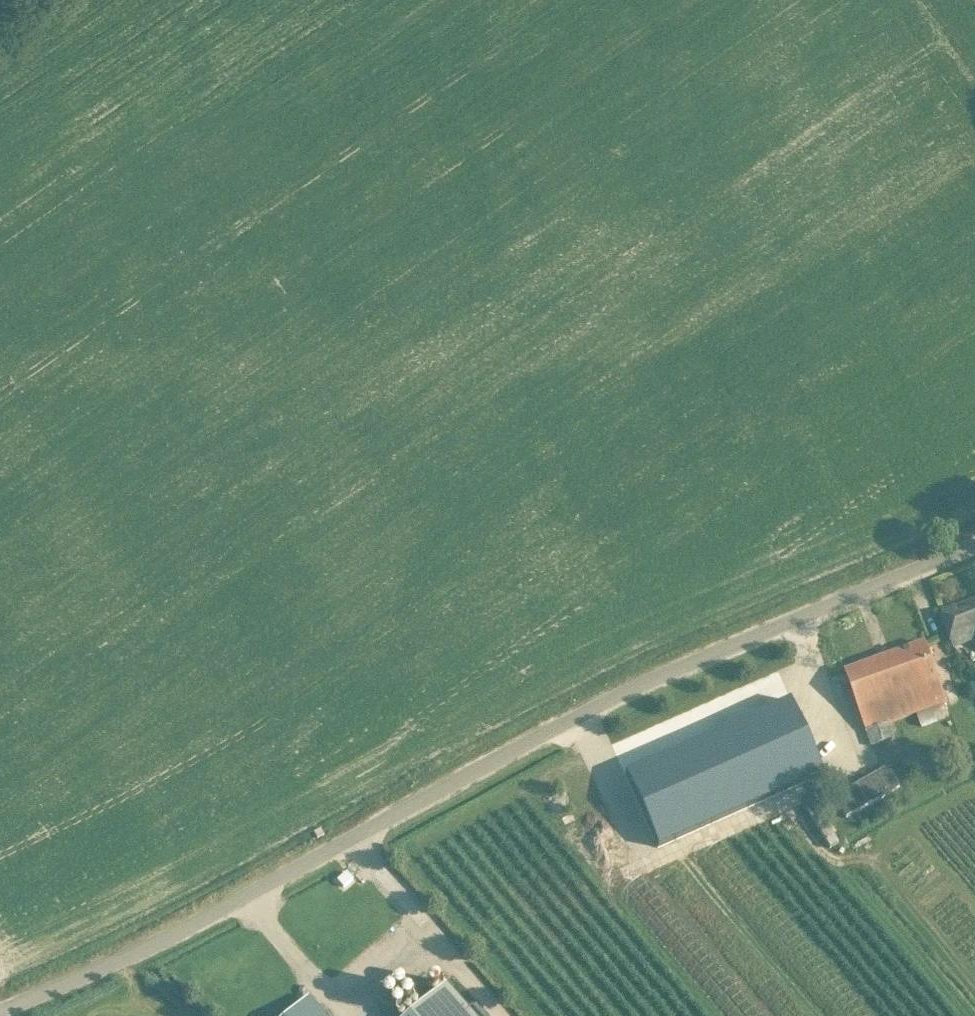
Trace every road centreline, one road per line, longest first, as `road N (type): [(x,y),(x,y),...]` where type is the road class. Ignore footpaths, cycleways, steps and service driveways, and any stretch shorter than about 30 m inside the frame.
road 1 (unclassified): [(0,1011),(137,953),(573,719),(974,546)]

